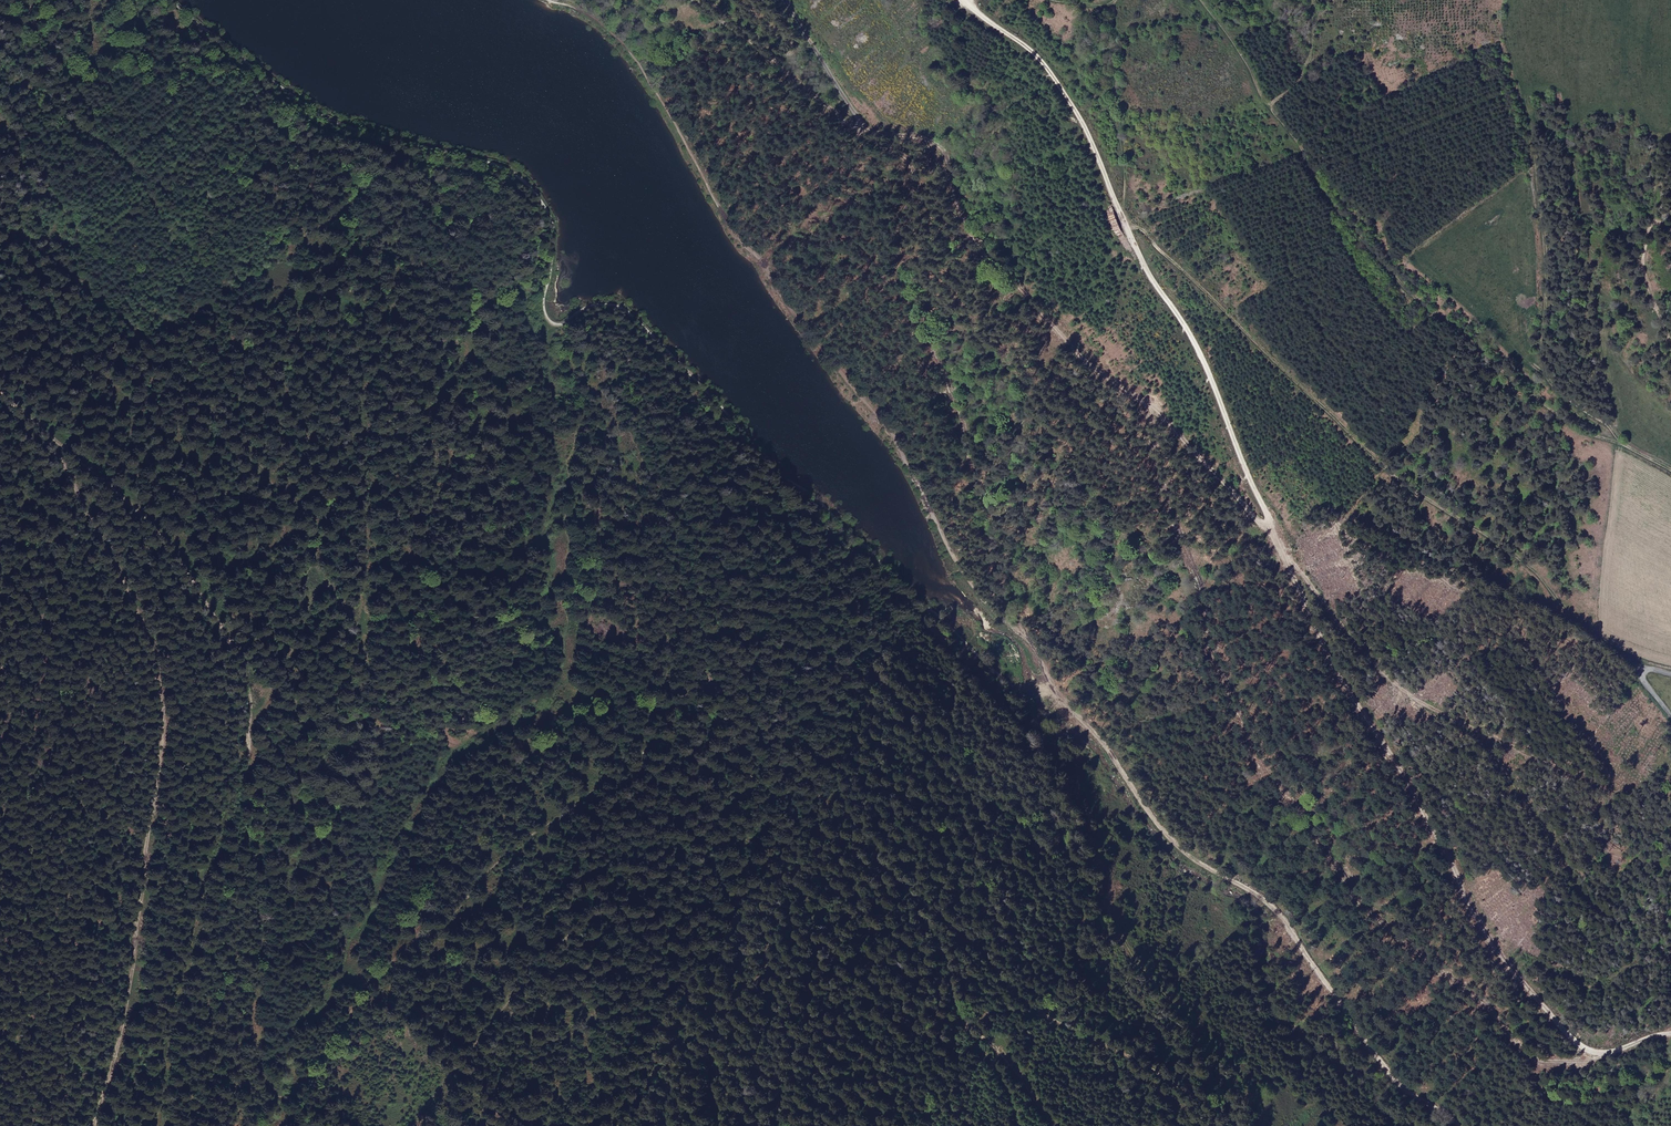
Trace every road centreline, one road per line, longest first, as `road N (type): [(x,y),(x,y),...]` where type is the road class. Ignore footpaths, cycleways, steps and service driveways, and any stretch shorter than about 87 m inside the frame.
road 1 (track): [(0,390),(156,528),(214,608),(249,678),(256,708),(252,818),(268,928),(260,1057),(272,1085),(293,1088),(305,1077),(378,976),(444,924),(495,862),(649,742),(675,704),(709,678),(916,891),(954,964),(969,1025),(1023,1125)]
road 2 (track): [(174,0),(317,112),(512,168),(529,181),(553,232),(545,297),(554,320),(610,303),(631,314),(764,459),(812,492),(1012,684),(1047,687)]
road 3 (track): [(1271,527),(1025,292),(966,218),(937,148),(902,130),(857,125),(906,168),(911,275),(972,470),(1008,624)]
road 4 (track): [(97,1125),(136,925),(153,790),(156,671),(145,629),(49,435)]
road 5 (track): [(1670,1037),(1640,1040),(1603,1058),(1552,1025),(1381,745),(1271,527)]
road 6 (track): [(1642,674),(1574,621),(1534,567),(1372,455),(1143,228),(1121,218)]
road 7 (track): [(1047,687),(1095,728),(1176,850),(1213,878),(1259,894),(1399,1086),(1458,1125)]
road 8 (track): [(1587,433),(1427,306),(1343,216),(1202,0)]
road 9 (track): [(719,690),(719,811),(646,882),(542,960),(434,1083),(413,1125)]
road 10 (track): [(667,1125),(650,1082),(769,977),(782,906),(719,811),(747,790),(778,746)]
road 11 (track): [(150,1125),(235,788),(252,779)]
road 12 (track): [(1228,1125),(1141,1062),(1050,1022),(935,919)]
road 13 (unclassified): [(688,0),(857,125),(850,95),(784,0)]
road 14 (track): [(1271,527),(1197,342),(1121,218)]
road 15 (track): [(1121,218),(1045,61),(961,0)]
road 16 (track): [(1116,0),(1121,218)]
road 17 (track): [(1670,345),(1645,248),(1648,228),(1670,230)]
road 18 (track): [(1057,1125),(987,1034),(969,1025)]
road 19 (track): [(1268,102),(1302,80),(1315,45),(1315,0)]

